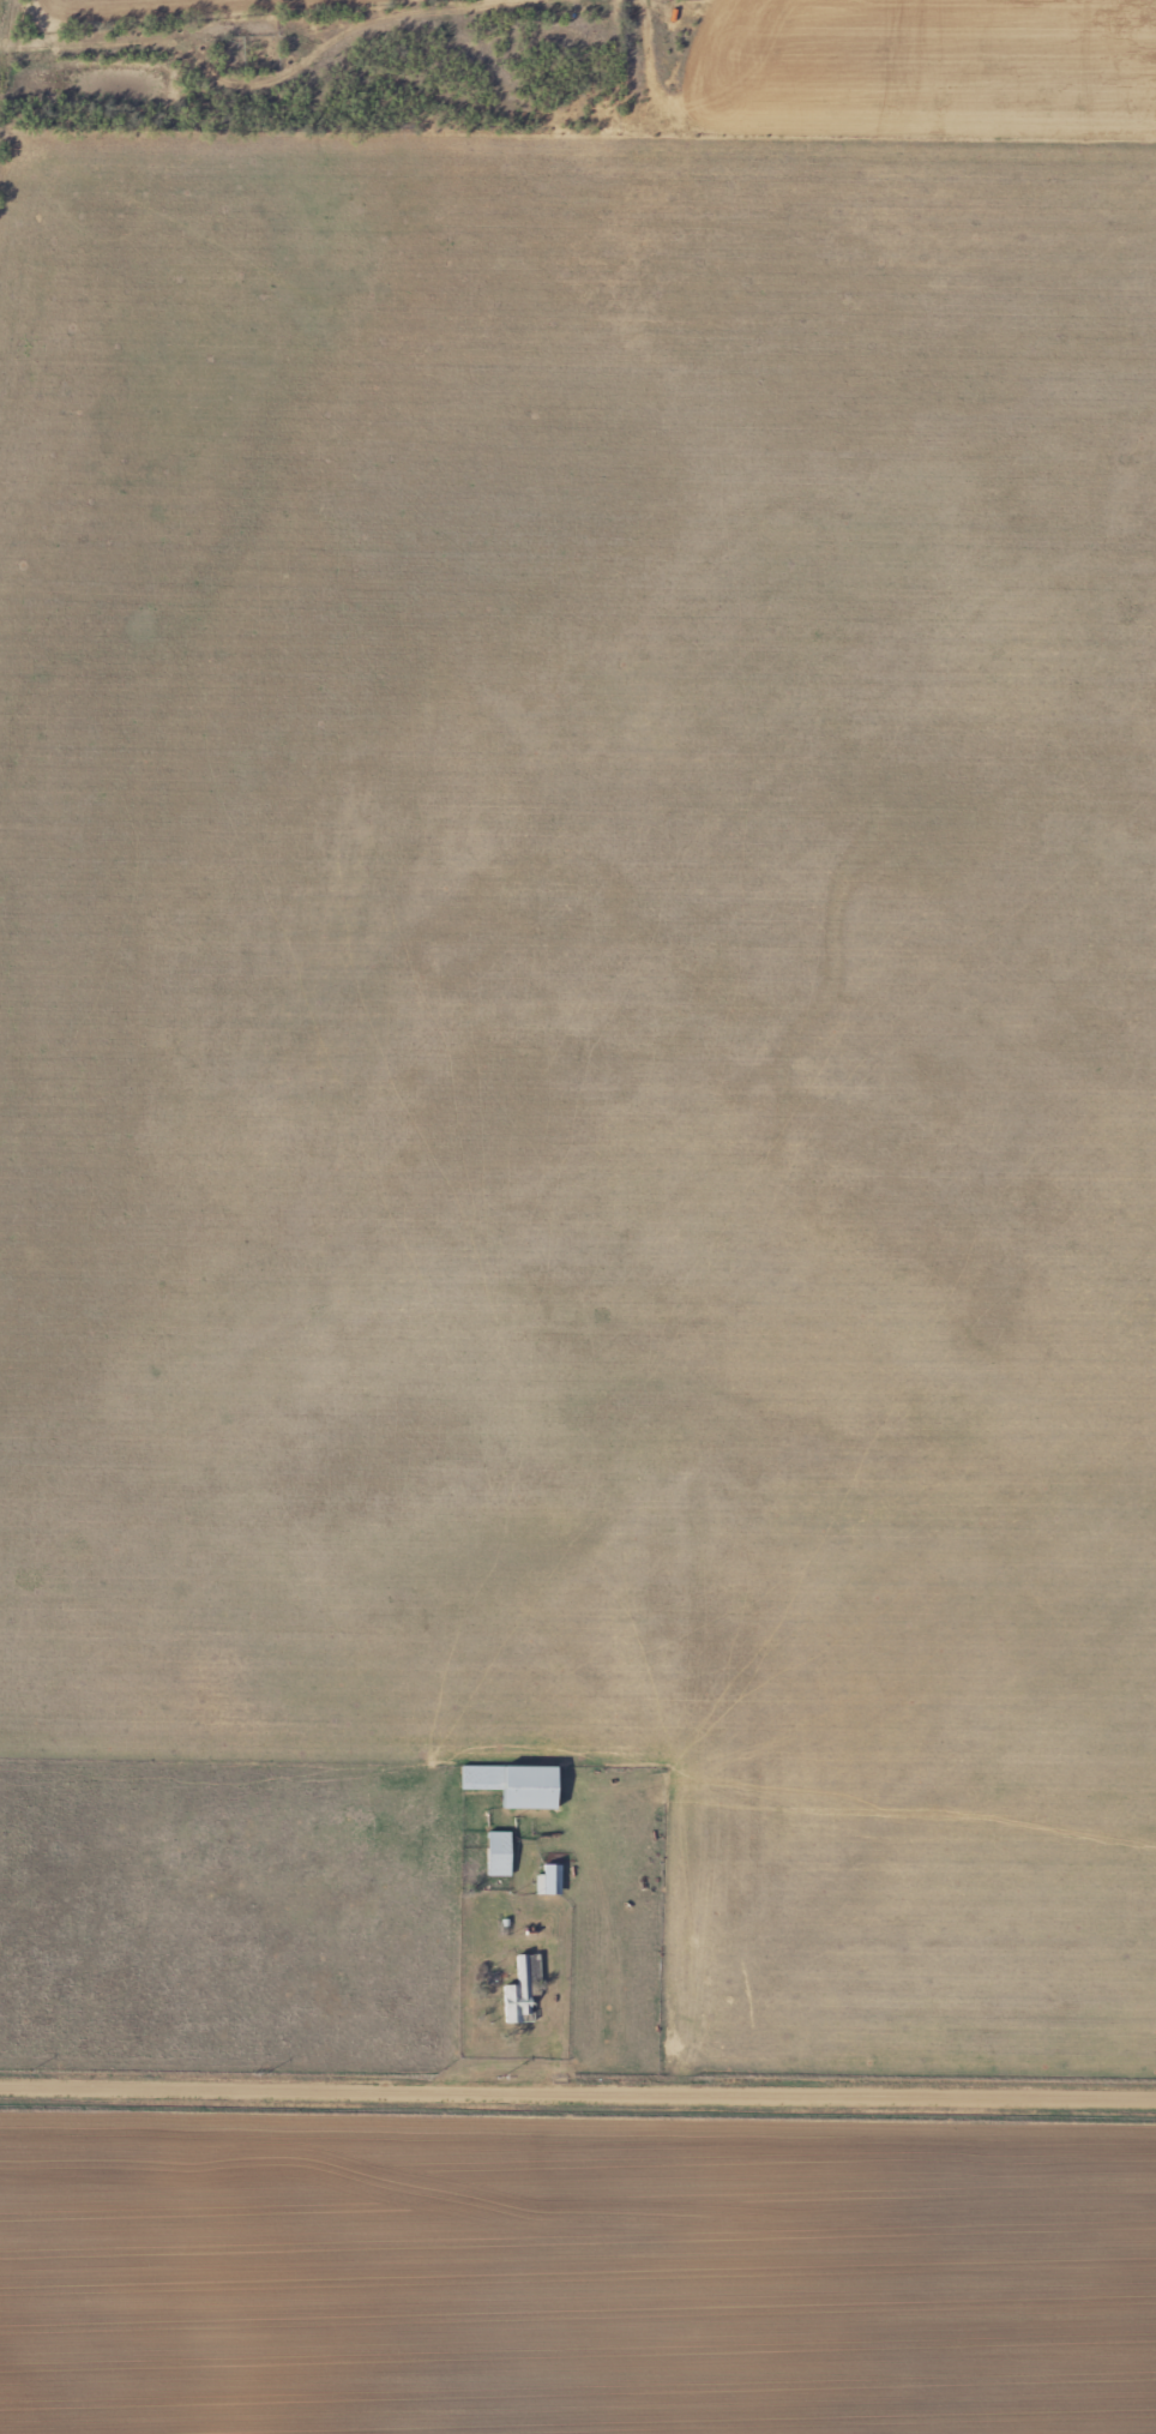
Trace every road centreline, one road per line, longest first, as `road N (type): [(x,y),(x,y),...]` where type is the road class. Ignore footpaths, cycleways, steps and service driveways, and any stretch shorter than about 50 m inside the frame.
road 1 (residential): [(1155,2115),(0,2096)]

